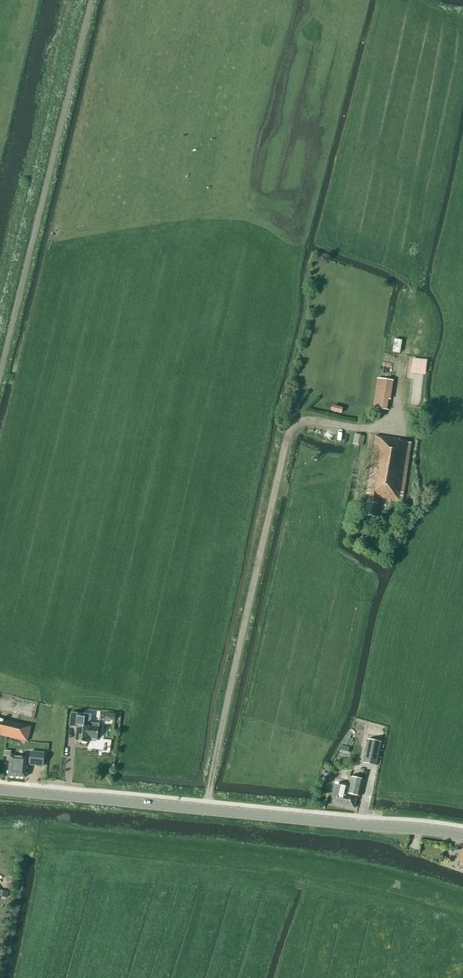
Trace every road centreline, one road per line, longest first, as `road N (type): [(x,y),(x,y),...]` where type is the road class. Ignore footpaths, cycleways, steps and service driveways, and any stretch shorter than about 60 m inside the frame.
road 1 (tertiary): [(462,835),(0,790)]

